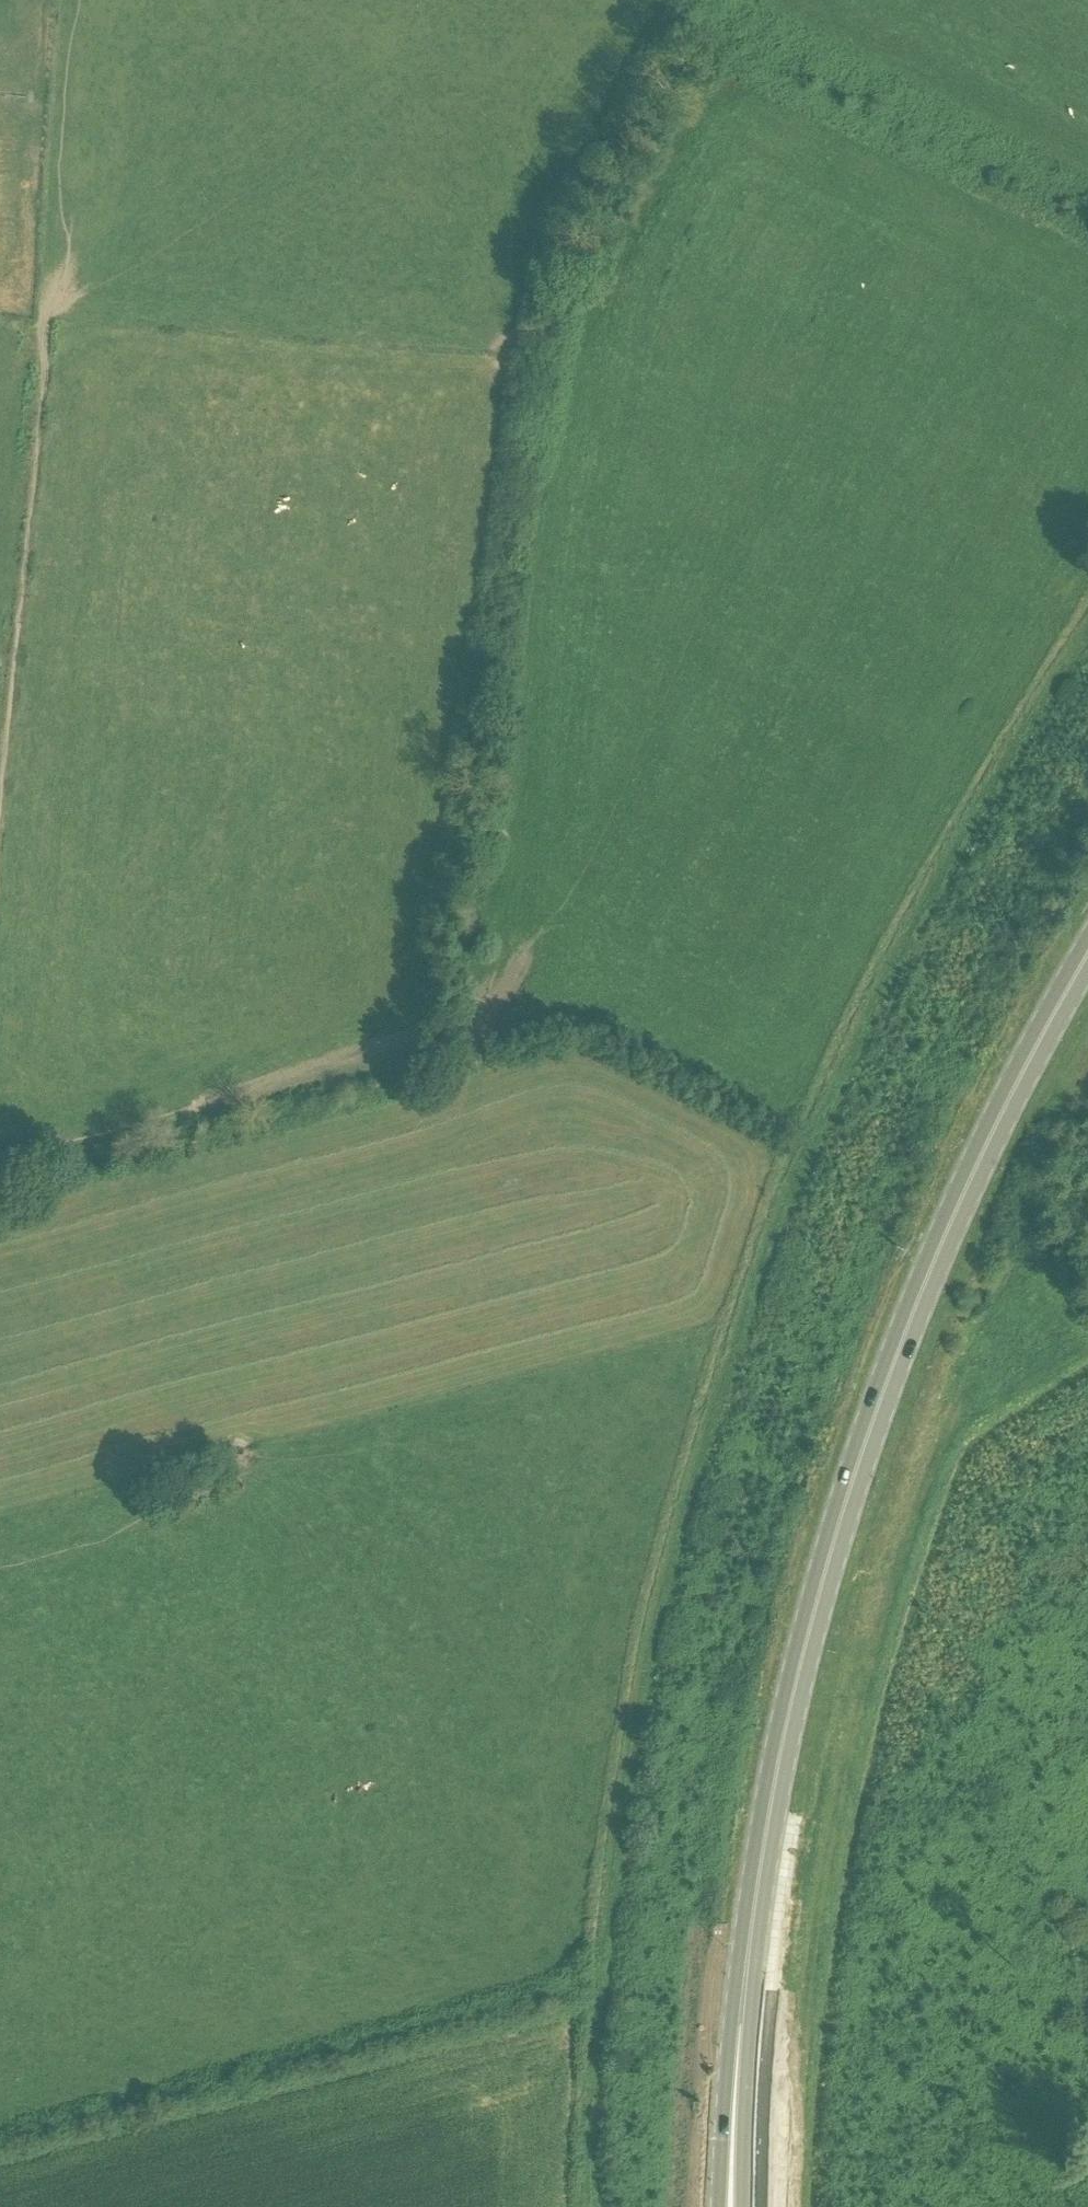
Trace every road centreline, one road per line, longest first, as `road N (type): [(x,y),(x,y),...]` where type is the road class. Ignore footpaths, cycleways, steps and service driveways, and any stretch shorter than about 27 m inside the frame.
road 1 (primary): [(743,2005),(790,1712),(841,1520),(931,1269),(1087,959)]
road 2 (primary): [(743,2005),(723,2206)]
road 3 (primary): [(747,2206),(743,2005)]

